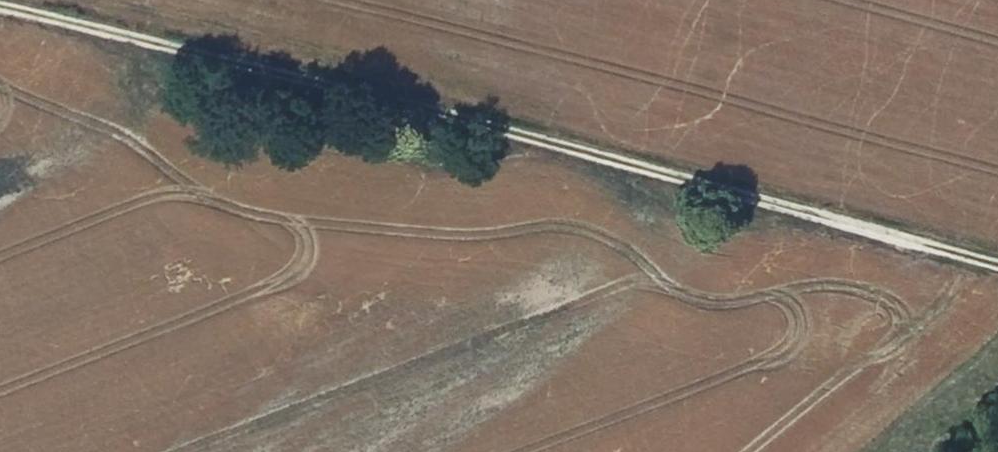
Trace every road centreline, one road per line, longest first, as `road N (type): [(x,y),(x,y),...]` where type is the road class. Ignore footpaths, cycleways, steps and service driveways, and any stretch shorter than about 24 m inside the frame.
road 1 (track): [(997,264),(468,121),(0,7)]

